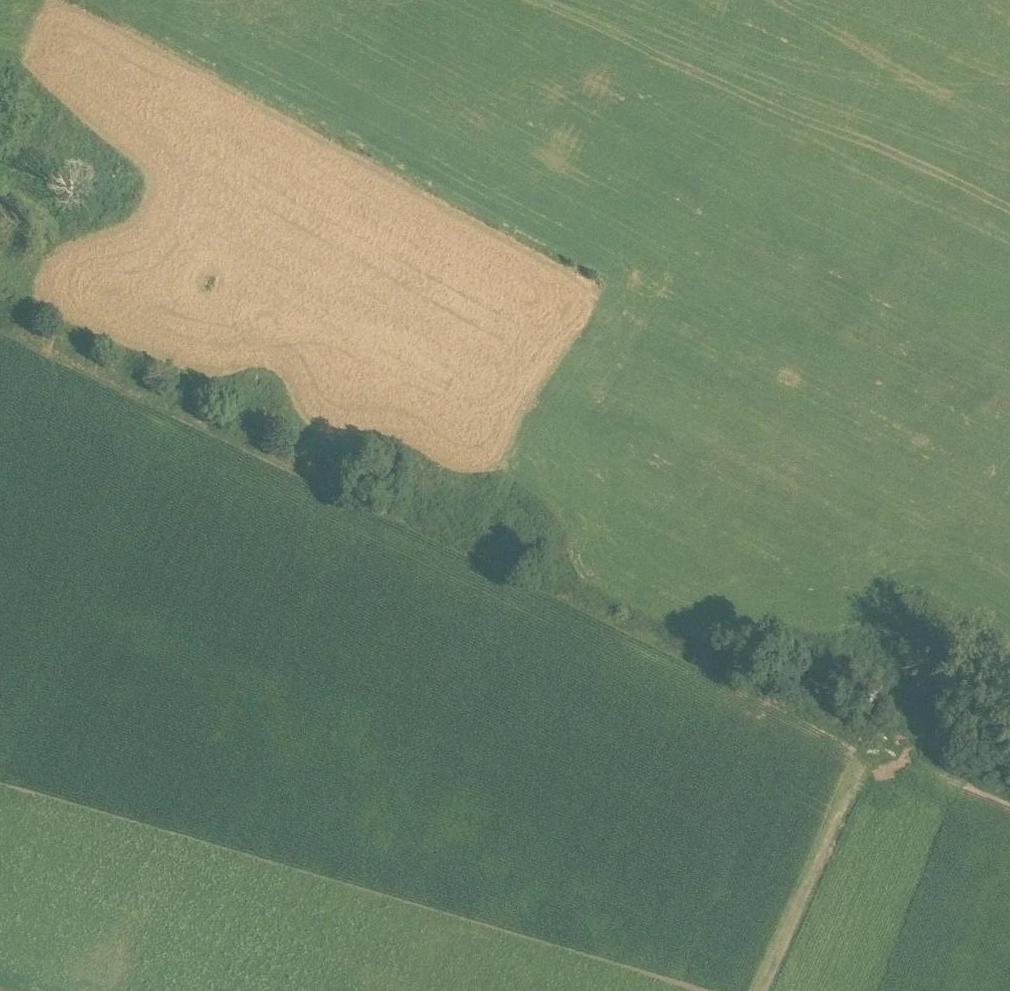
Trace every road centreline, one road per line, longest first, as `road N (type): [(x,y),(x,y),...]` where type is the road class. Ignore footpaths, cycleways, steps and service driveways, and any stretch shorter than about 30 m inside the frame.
road 1 (track): [(767,990),(862,774)]

